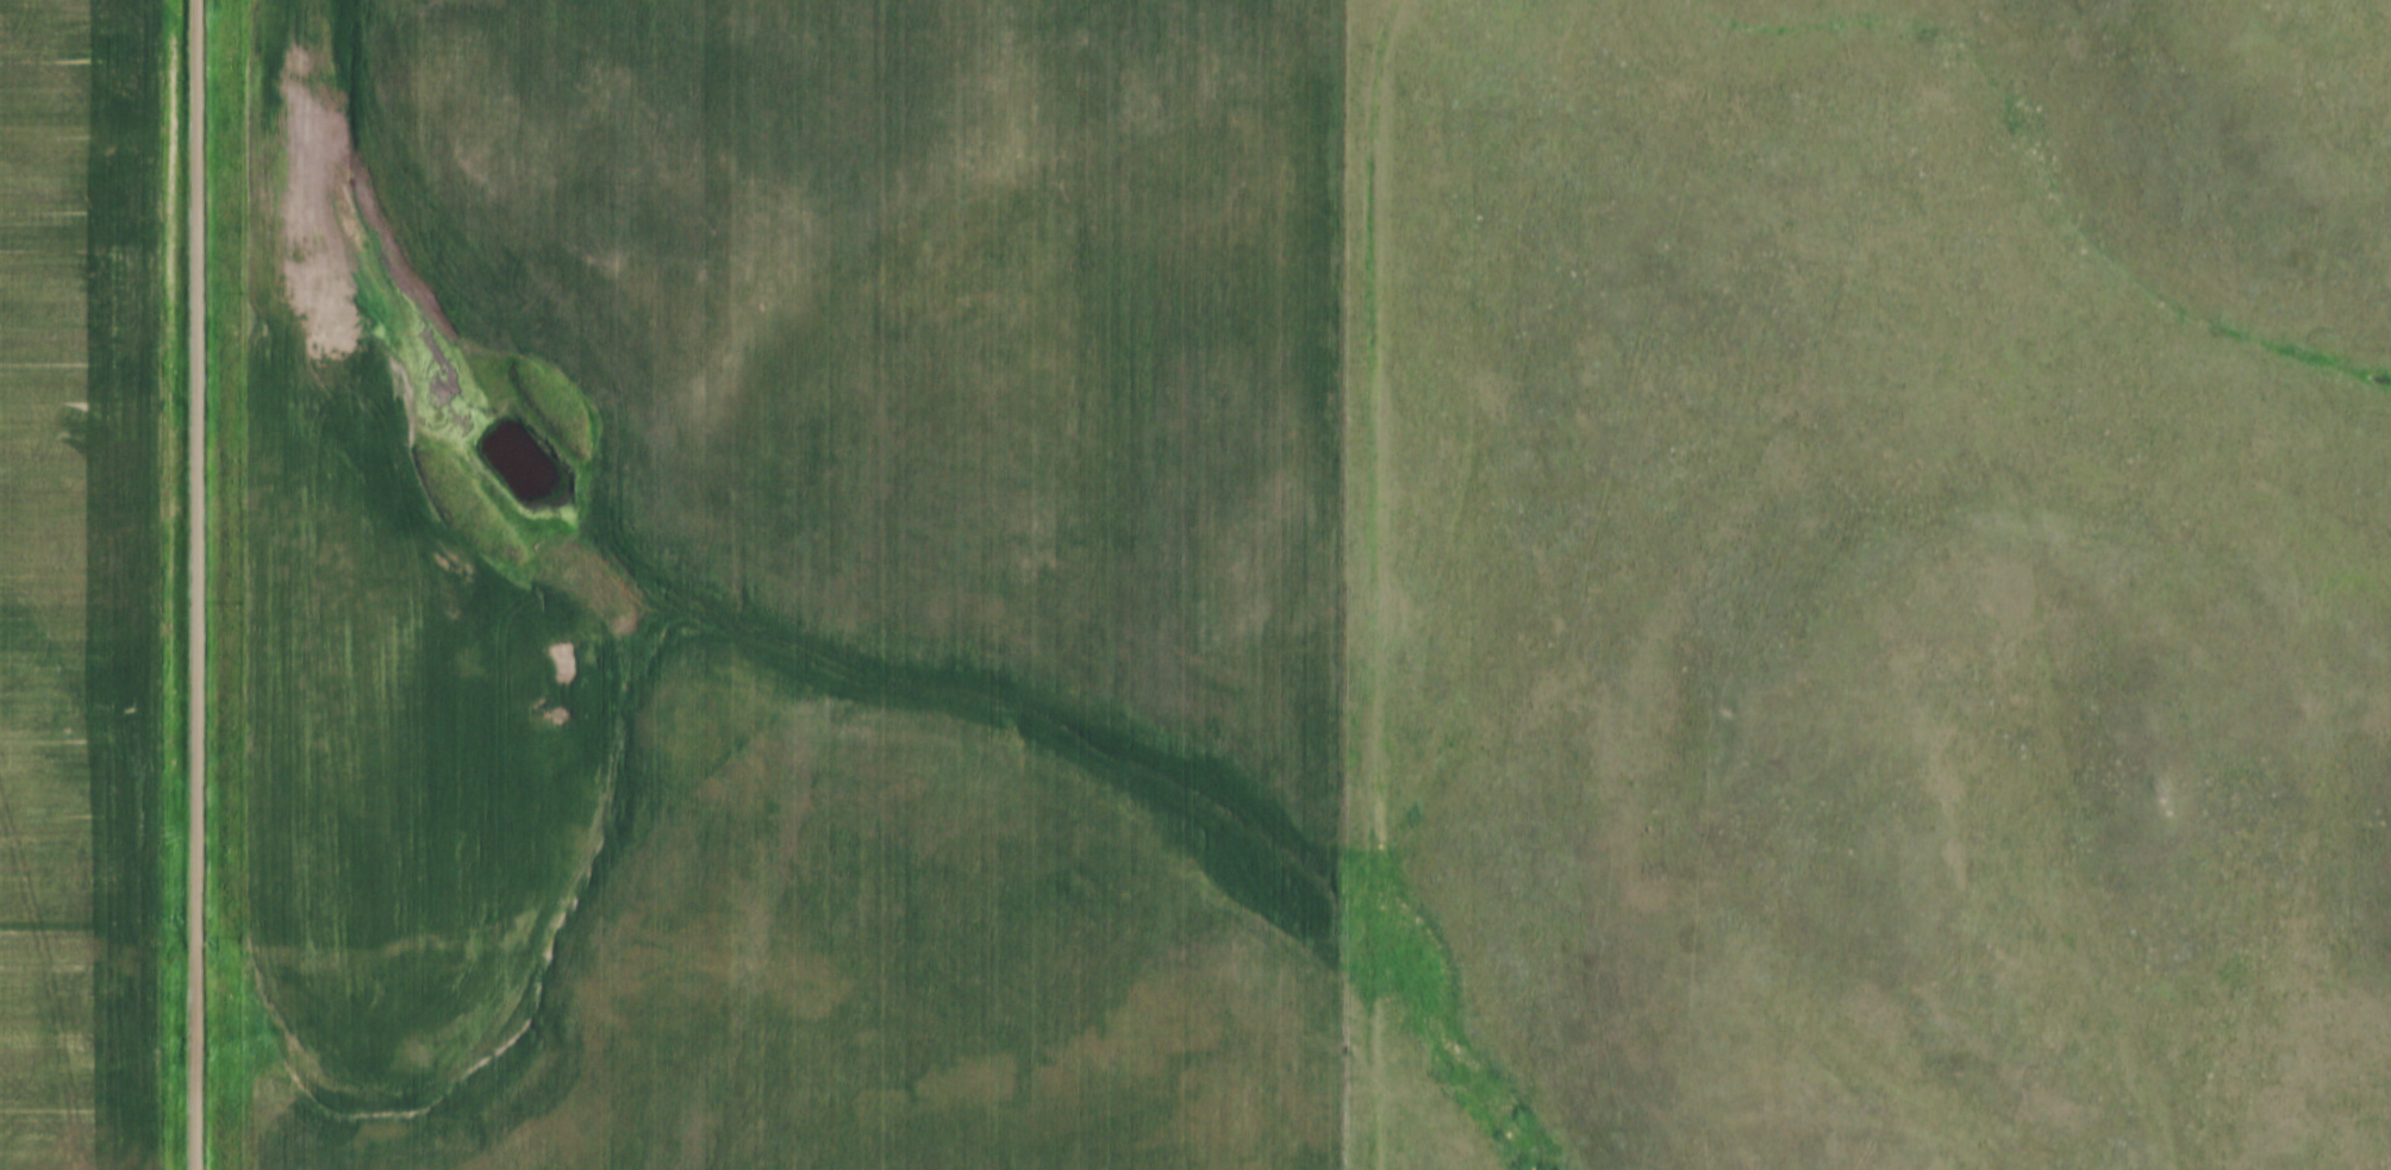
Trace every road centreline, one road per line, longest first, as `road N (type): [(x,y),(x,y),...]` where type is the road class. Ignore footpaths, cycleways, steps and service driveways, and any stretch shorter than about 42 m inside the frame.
road 1 (track): [(1399,0),(1384,25),(1366,163),(1362,1169)]
road 2 (residential): [(194,0),(193,1169)]

